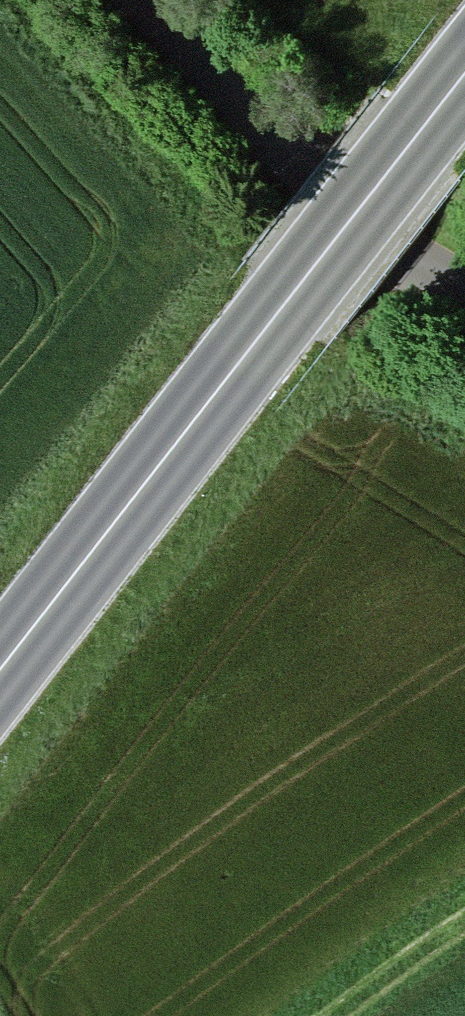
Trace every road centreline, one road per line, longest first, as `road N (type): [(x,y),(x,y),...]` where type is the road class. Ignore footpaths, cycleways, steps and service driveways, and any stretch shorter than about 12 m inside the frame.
road 1 (primary): [(0,672),(464,73)]
road 2 (tertiary): [(464,284),(301,168),(144,0)]
road 3 (track): [(464,908),(327,1015)]

